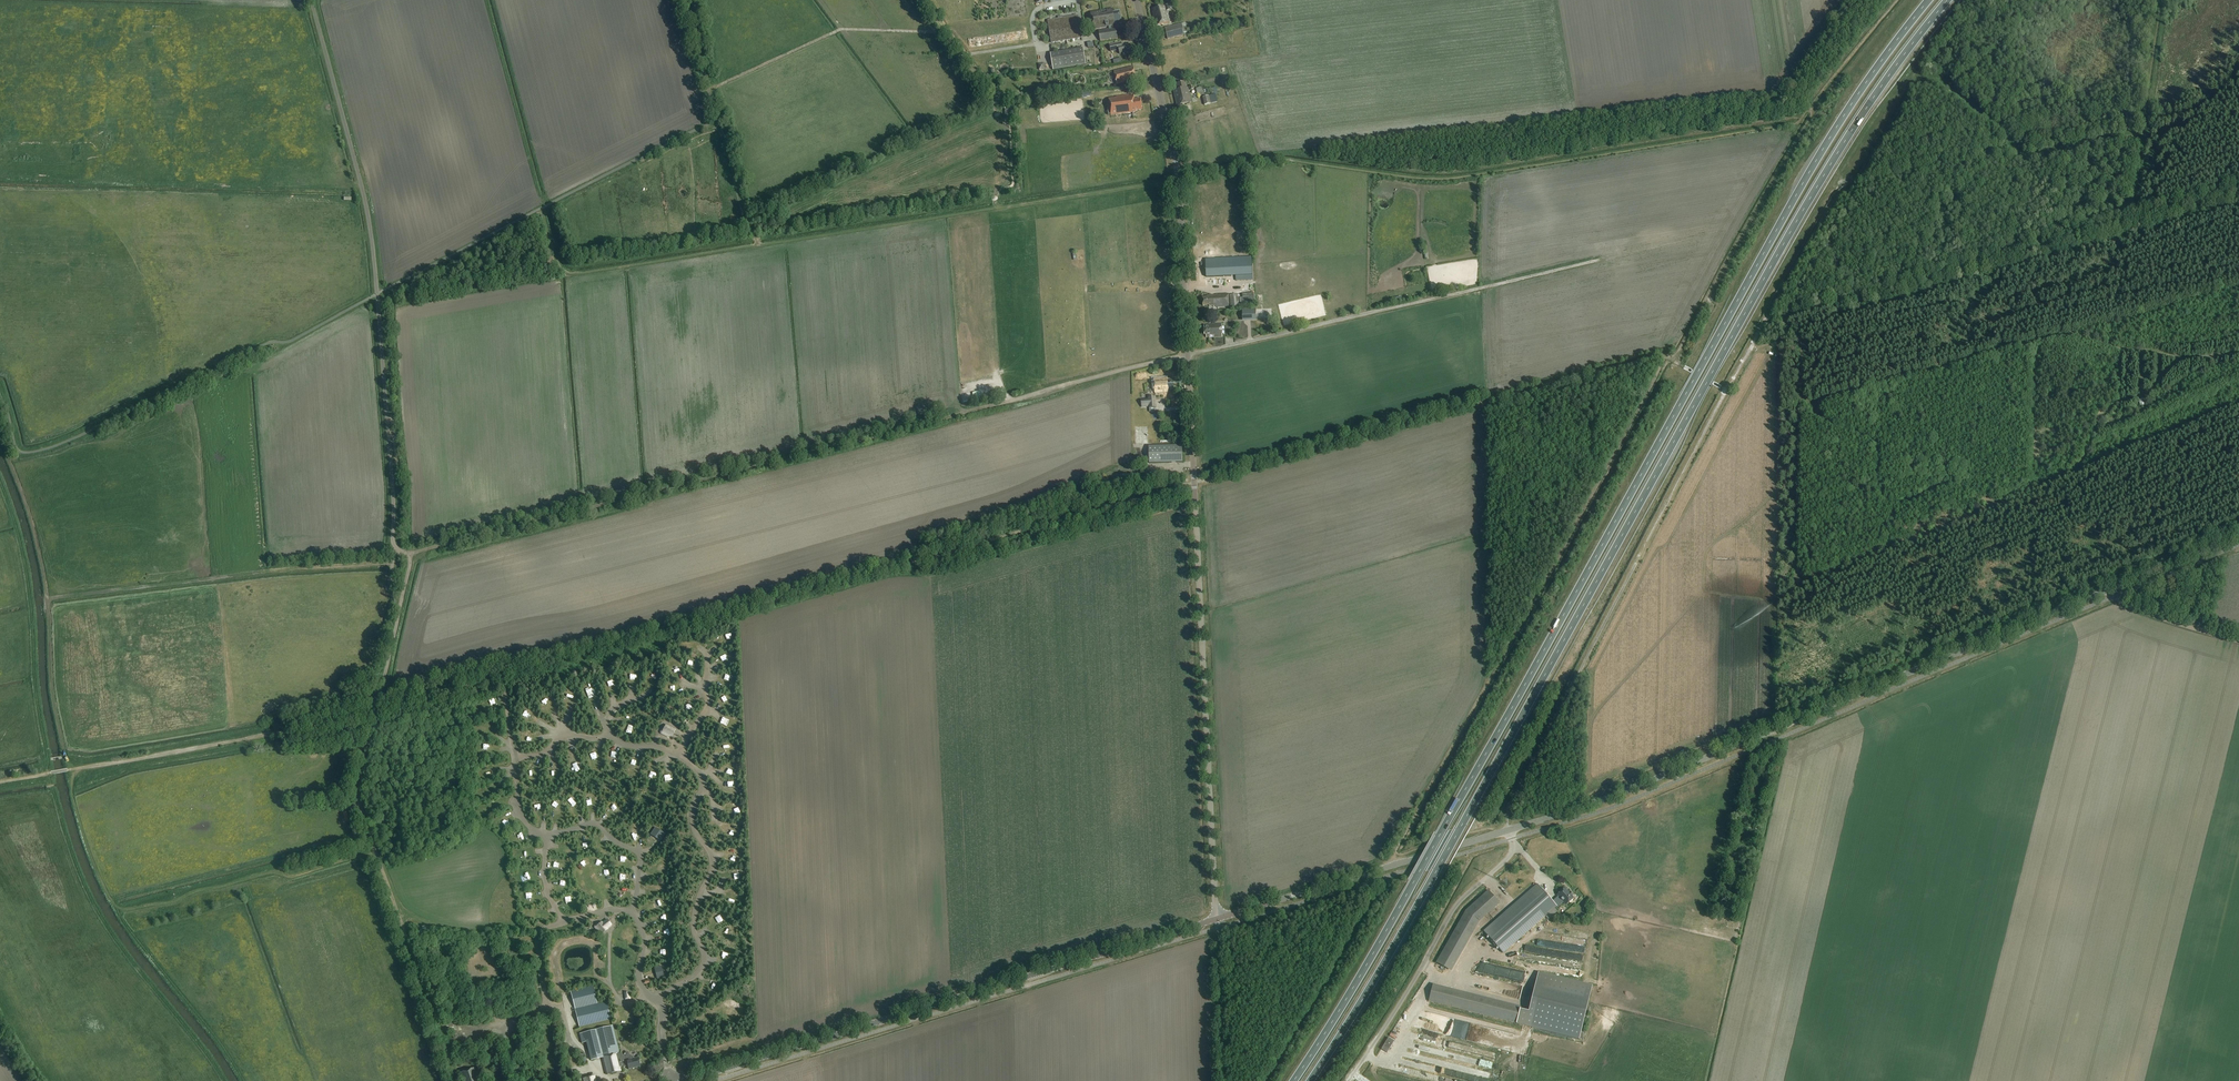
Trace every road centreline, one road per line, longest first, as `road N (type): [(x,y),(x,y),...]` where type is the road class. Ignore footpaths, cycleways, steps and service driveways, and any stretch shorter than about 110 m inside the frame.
road 1 (trunk): [(1309,1080),(1398,941),(1820,181),(1947,0)]
road 2 (trunk): [(1929,0),(1808,175),(1384,935),(1294,1080)]
road 3 (tertiary): [(1217,920),(1179,179),(1137,0)]
road 4 (track): [(1188,355),(409,554)]
road 5 (tertiary): [(1509,831),(1601,801),(2238,535)]
road 6 (track): [(2142,395),(2120,401),(2100,420),(2078,468),(1995,503),(1956,484),(1892,503),(1879,486),(1873,439),(1832,425),(1813,401),(2006,349),(1971,324)]
road 7 (track): [(2238,76),(2187,119),(2063,138),(1953,42),(1857,190),(1836,197),(1765,321)]
road 8 (tertiary): [(686,1080),(1217,920)]
road 9 (track): [(1509,831),(1511,801),(1726,391)]
road 10 (track): [(547,1008),(490,1026),(429,999),(358,796),(378,710)]
road 11 (track): [(68,770),(378,710)]
road 12 (tertiary): [(1509,831),(1217,920)]
road 13 (unclassified): [(1348,1080),(1456,906),(1512,855),(1509,831)]
road 14 (unclassified): [(312,0),(364,197),(377,294)]
road 15 (unclassified): [(394,544),(377,294)]
road 16 (track): [(2006,349),(2068,333),(2183,358),(2142,395)]
road 17 (track): [(722,84),(841,29),(943,32)]
road 18 (track): [(378,710),(409,554)]
road 19 (track): [(1218,928),(1225,1080)]
road 20 (track): [(2109,590),(2120,601),(2238,641)]
road 21 (track): [(378,710),(503,675)]

